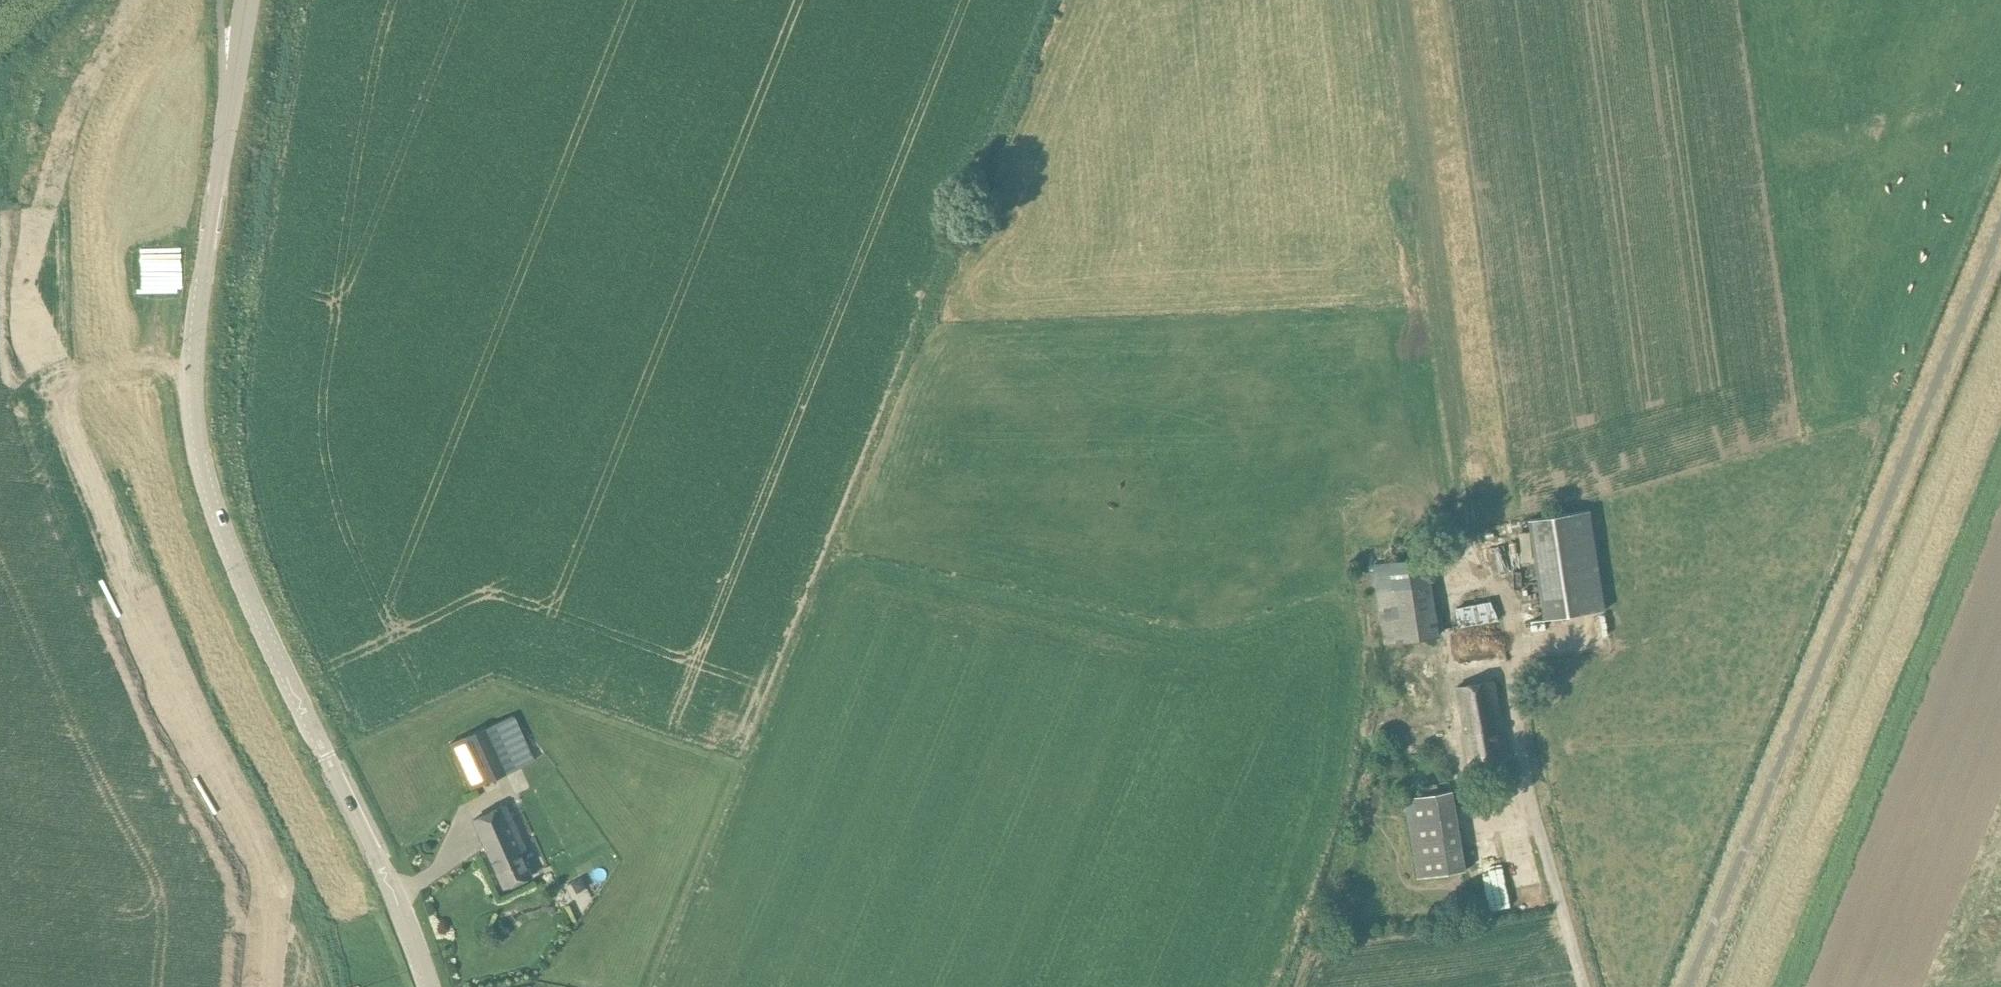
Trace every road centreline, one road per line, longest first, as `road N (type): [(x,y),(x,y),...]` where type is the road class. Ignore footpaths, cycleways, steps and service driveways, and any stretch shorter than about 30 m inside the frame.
road 1 (tertiary): [(431,986),(194,458),(189,329),(246,0)]
road 2 (unclassified): [(1686,986),(2000,223)]
road 3 (unclassified): [(1584,986),(1521,755)]

